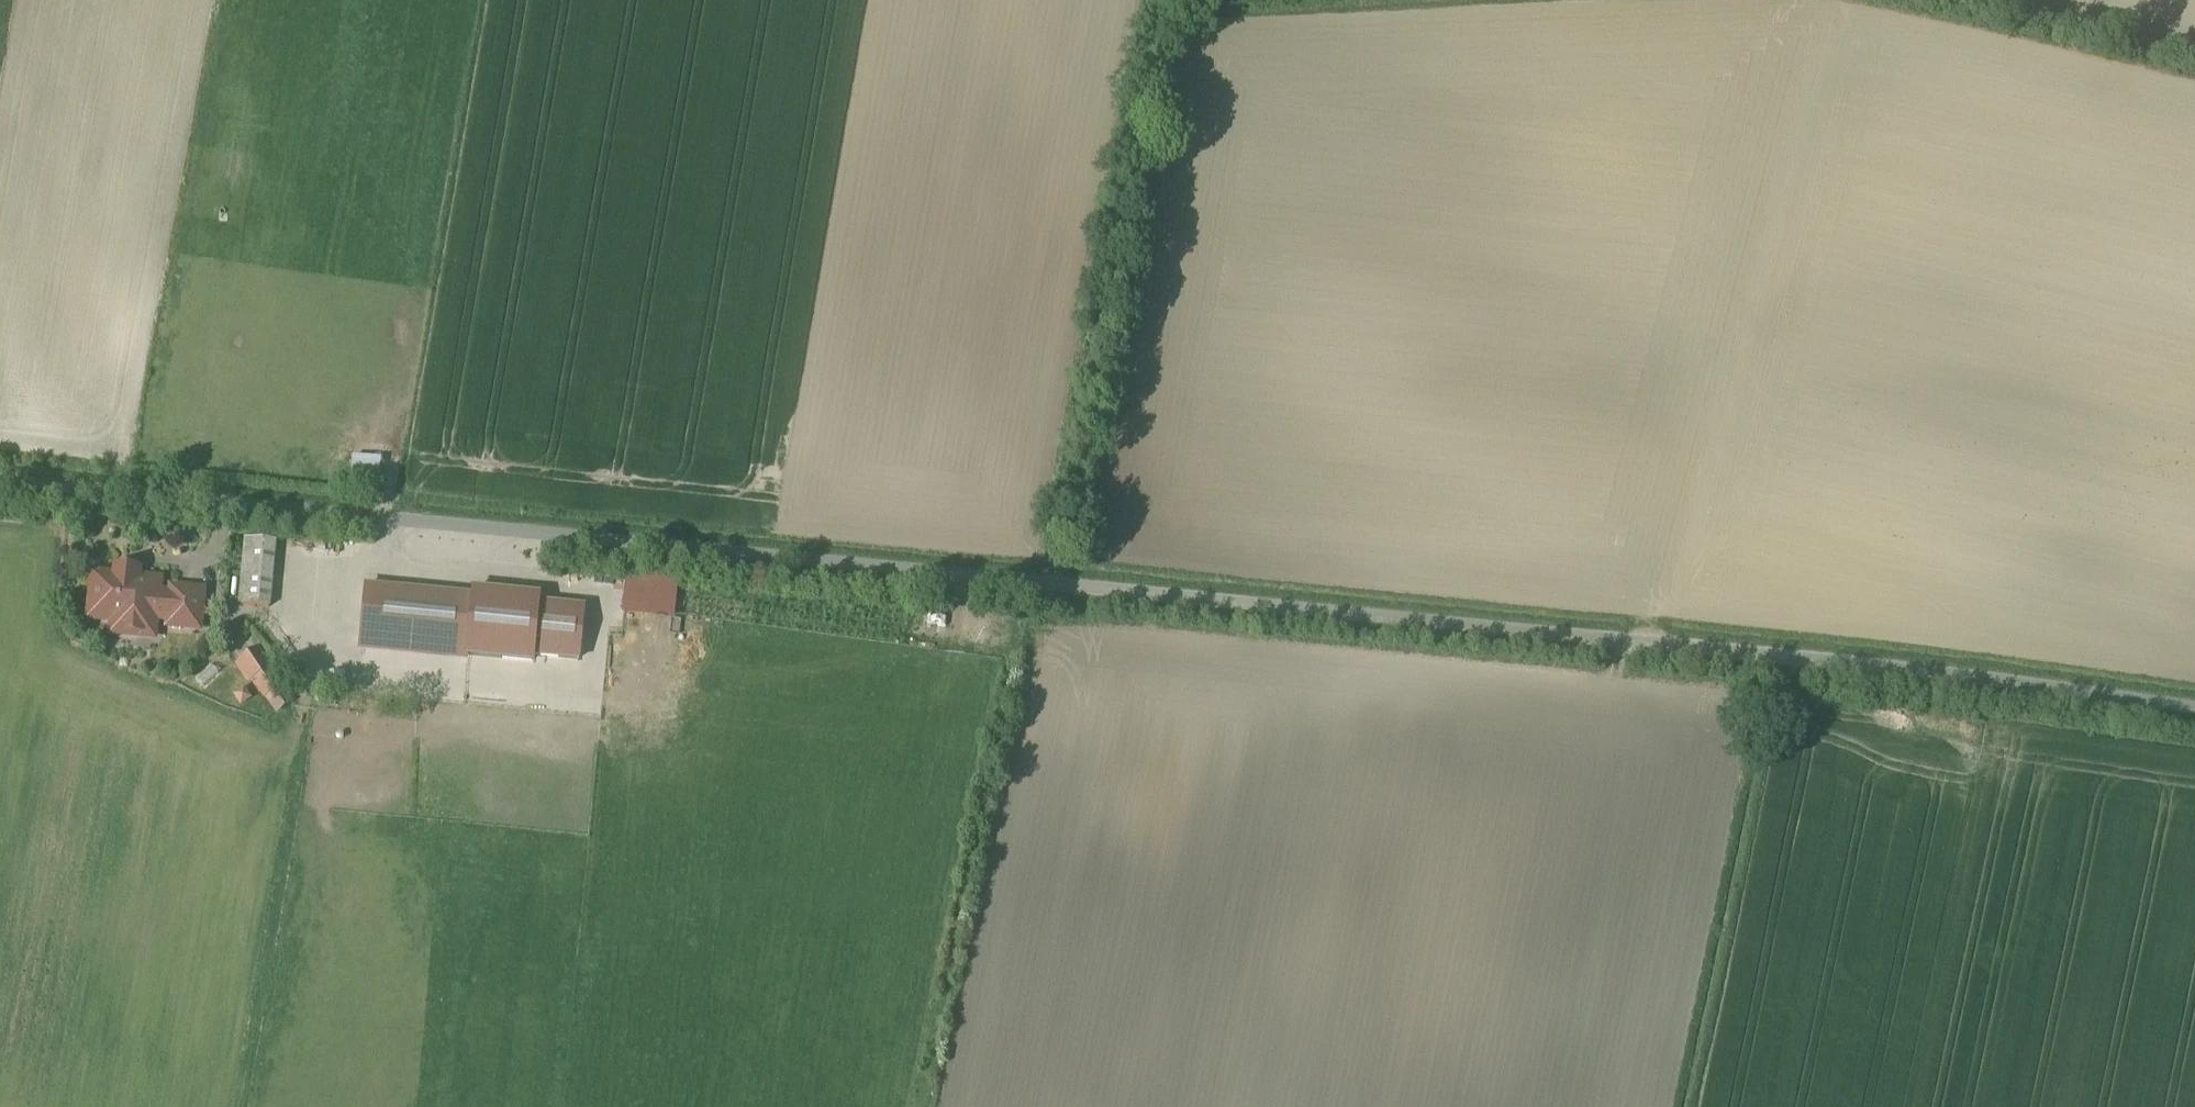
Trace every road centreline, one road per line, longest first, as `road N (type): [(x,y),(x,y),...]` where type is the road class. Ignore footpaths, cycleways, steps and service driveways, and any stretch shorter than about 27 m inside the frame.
road 1 (unclassified): [(2194,712),(1916,672),(0,484)]

